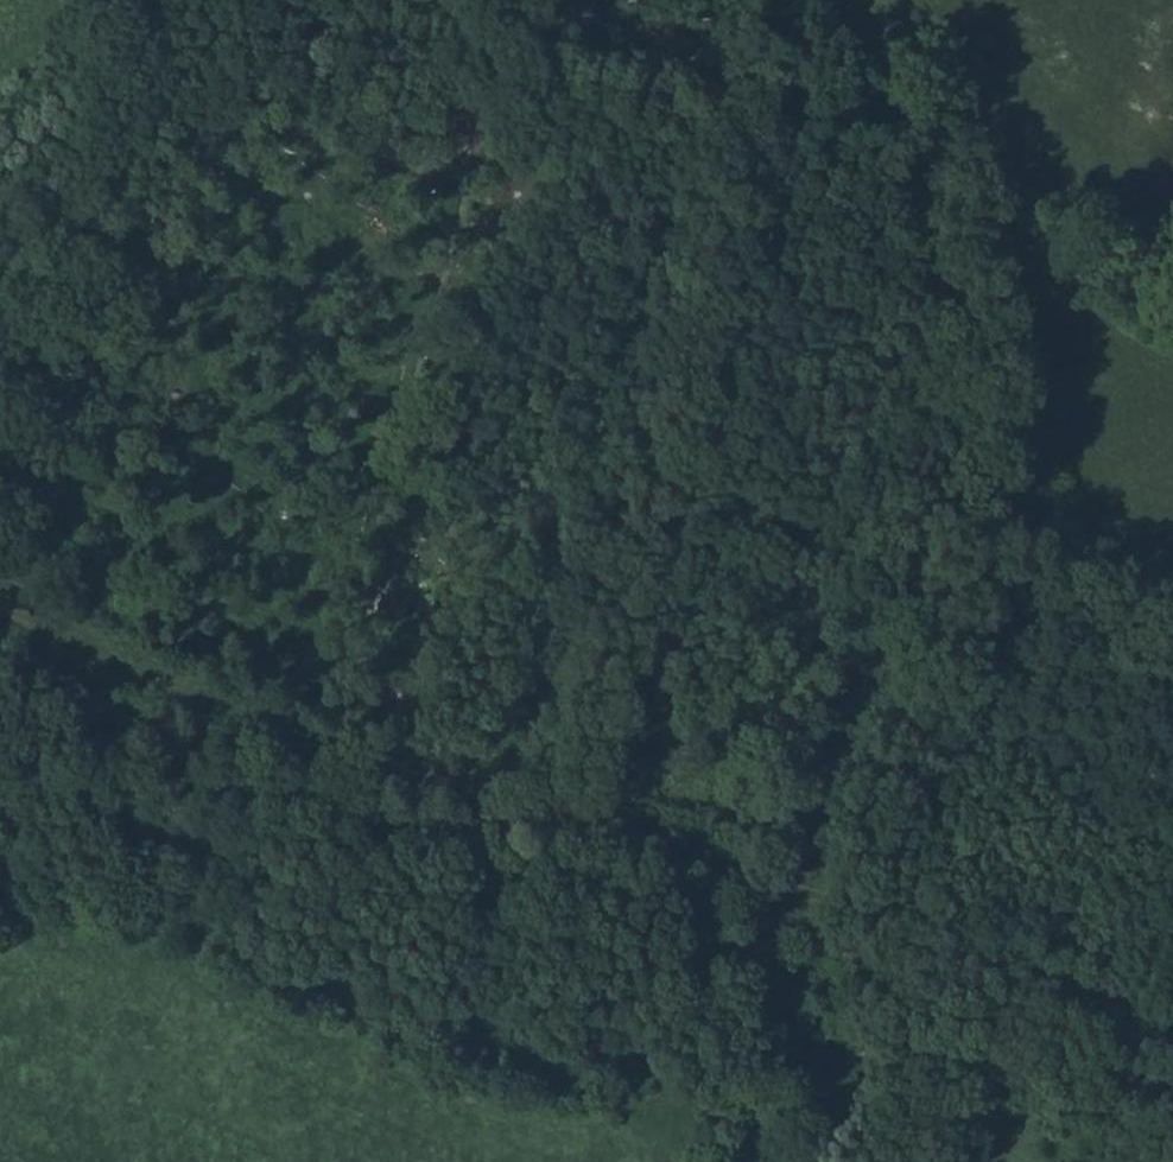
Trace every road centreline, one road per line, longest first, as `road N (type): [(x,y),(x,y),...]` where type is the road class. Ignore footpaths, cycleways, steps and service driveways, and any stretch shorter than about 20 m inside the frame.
road 1 (track): [(1172,1101),(885,956),(0,601)]

